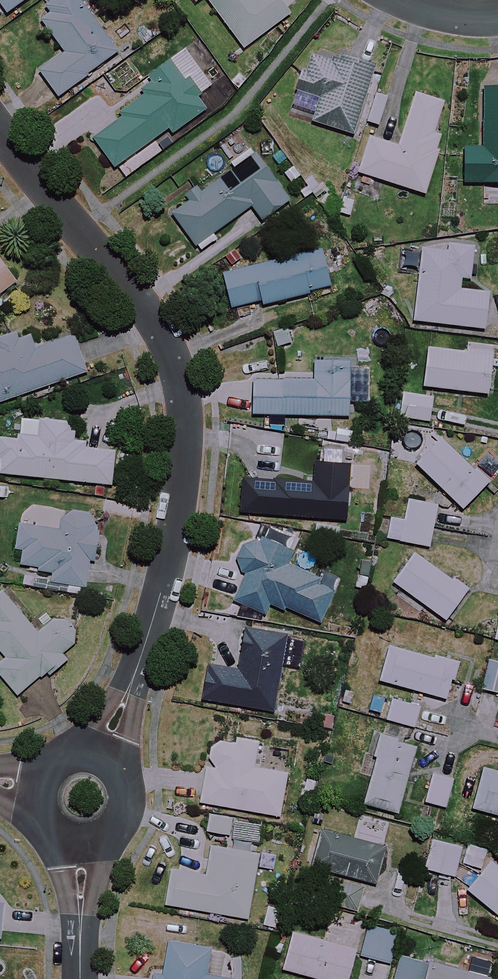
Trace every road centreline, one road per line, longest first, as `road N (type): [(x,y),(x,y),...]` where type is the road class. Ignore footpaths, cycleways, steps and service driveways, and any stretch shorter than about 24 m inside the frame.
road 1 (residential): [(104,746),(160,595),(180,484),(183,392),(151,316),(0,129)]
road 2 (residential): [(104,746),(131,770),(135,806),(115,837),(81,847)]
road 3 (residential): [(79,978),(81,847)]

